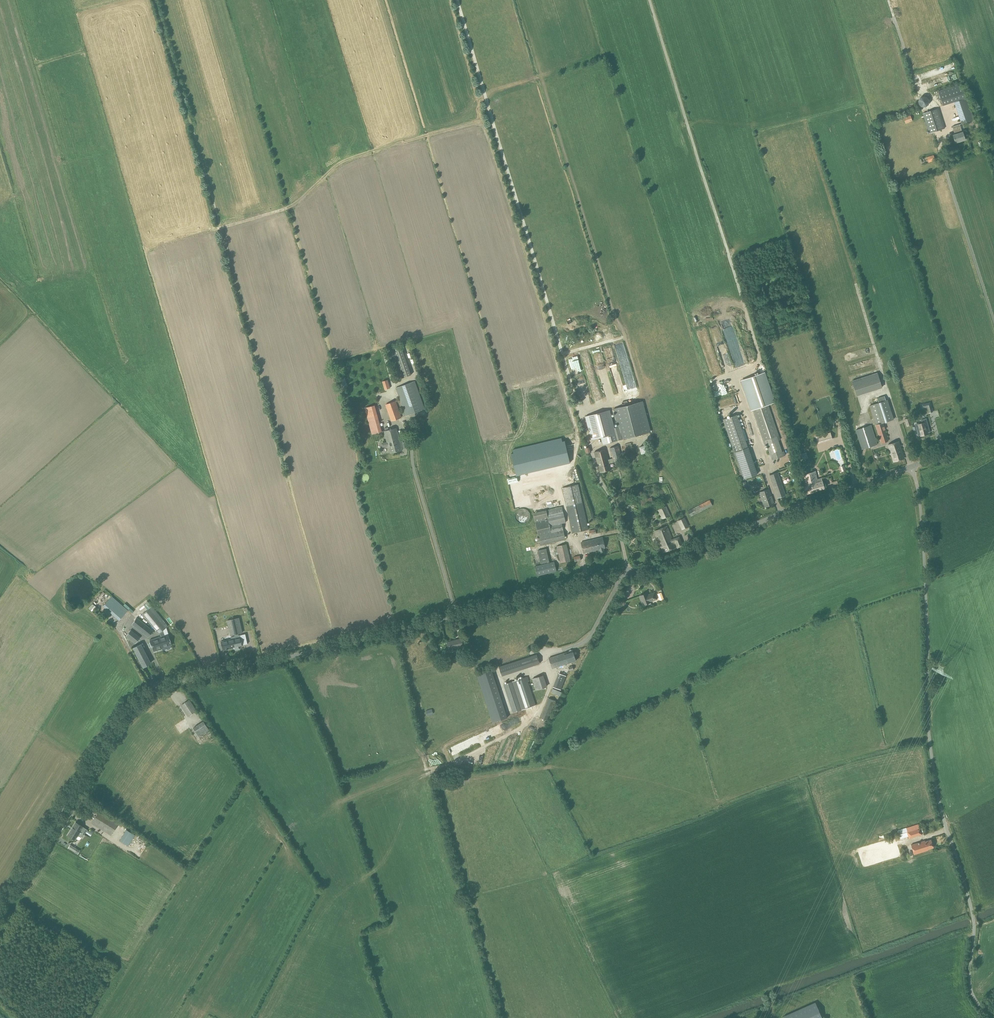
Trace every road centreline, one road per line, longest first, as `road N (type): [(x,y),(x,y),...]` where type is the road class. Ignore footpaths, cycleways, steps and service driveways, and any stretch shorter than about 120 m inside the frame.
road 1 (unclassified): [(0,905),(117,720),(153,691),(639,570),(912,466)]
road 2 (track): [(628,573),(457,0)]
road 3 (unclassified): [(991,1017),(971,989),(973,919),(935,785),(912,466)]
road 4 (track): [(649,0),(759,364),(736,377),(781,514)]

